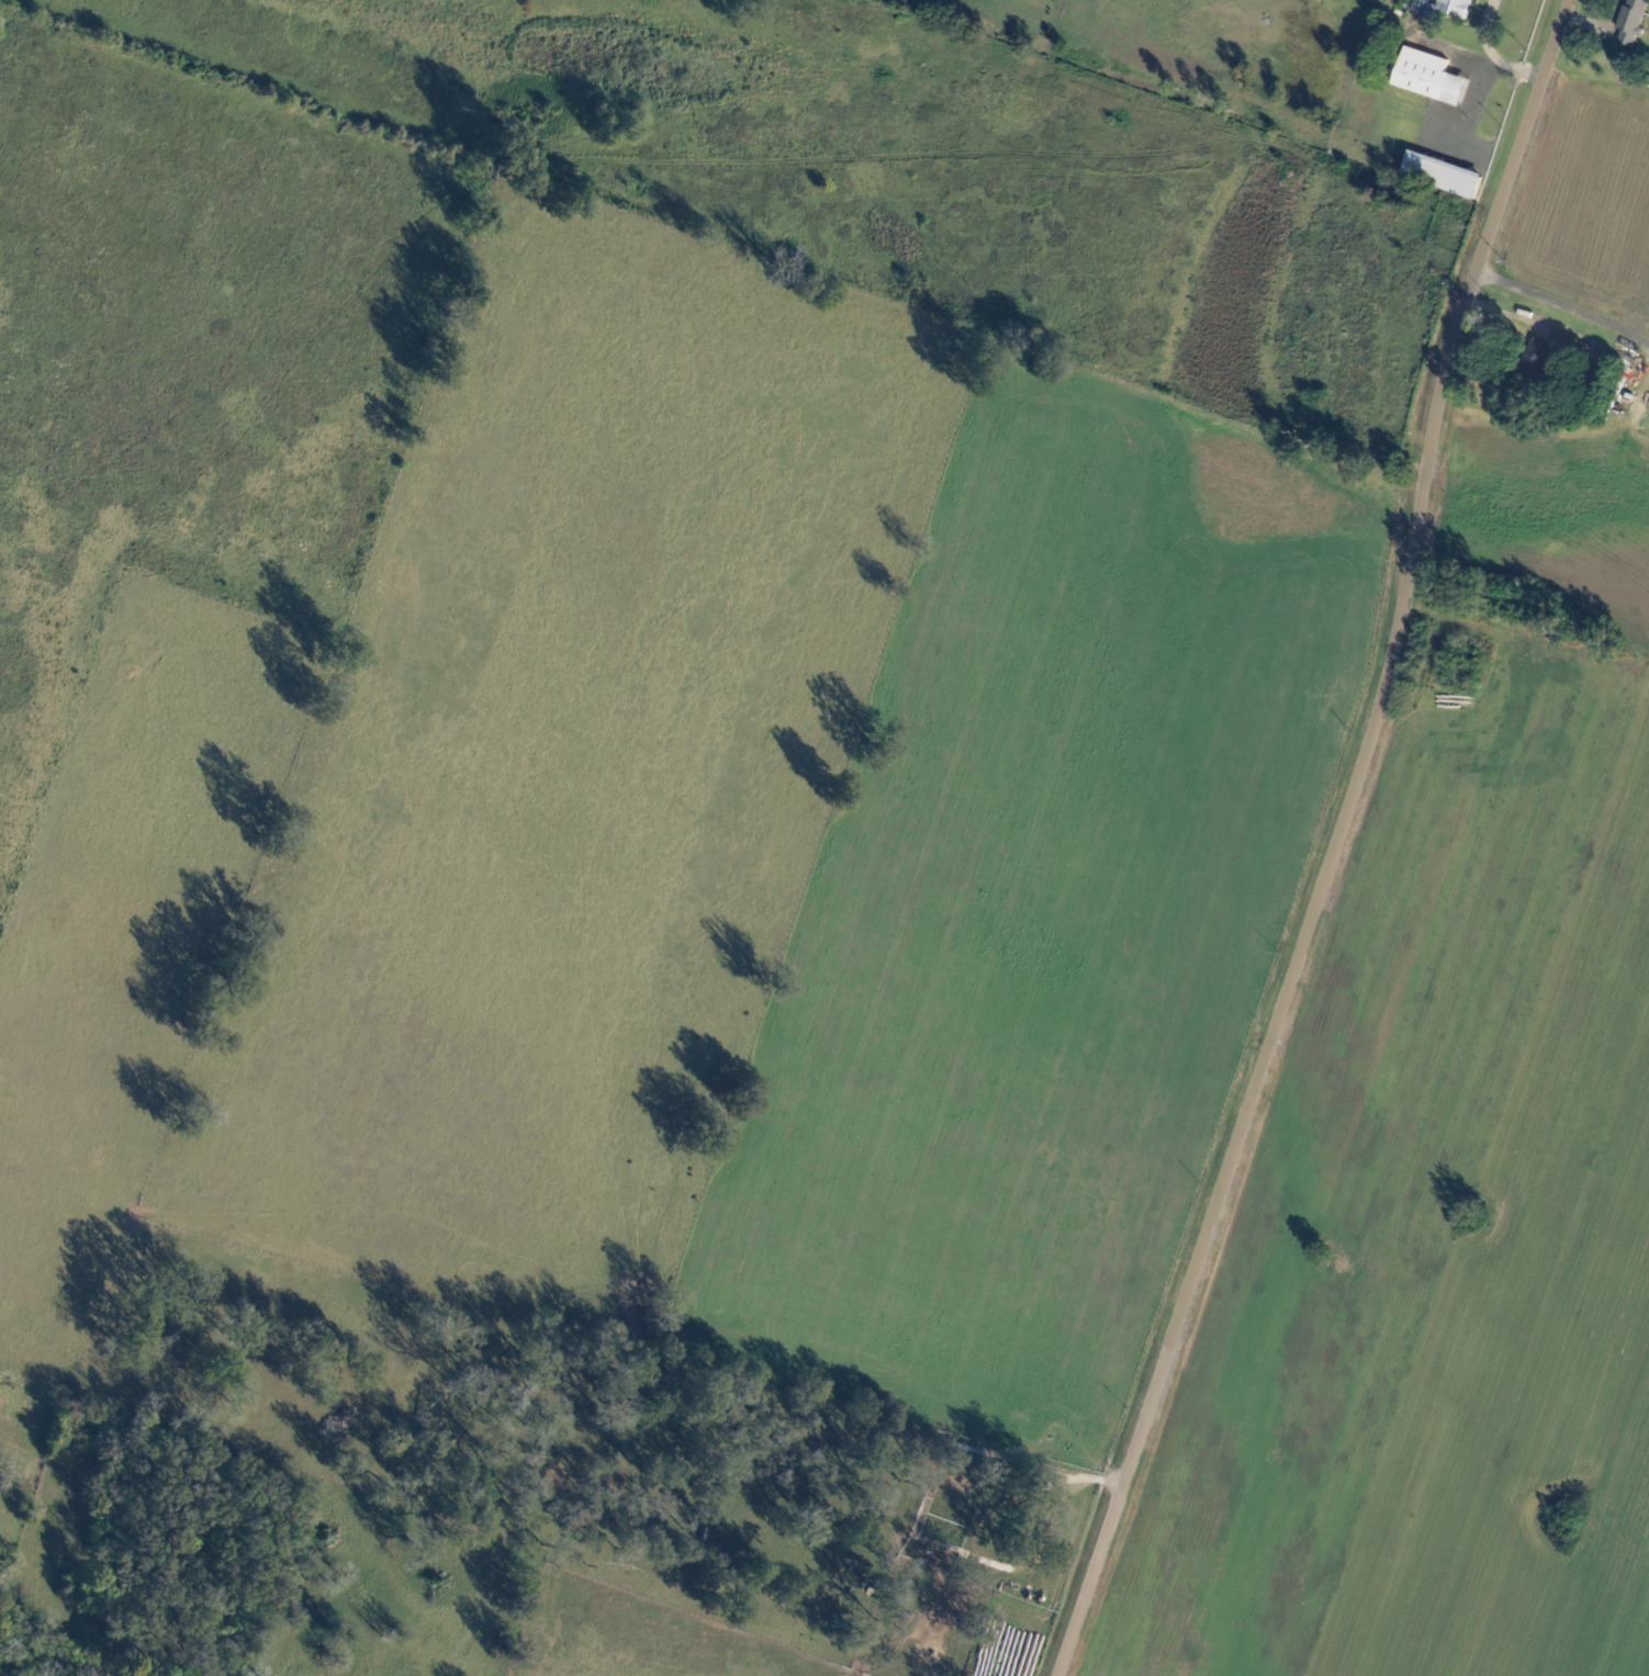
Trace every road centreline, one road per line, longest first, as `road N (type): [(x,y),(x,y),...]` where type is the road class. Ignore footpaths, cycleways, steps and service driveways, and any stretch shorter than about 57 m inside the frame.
road 1 (tertiary): [(1056,1675),(1382,695),(1449,342),(1571,0)]

